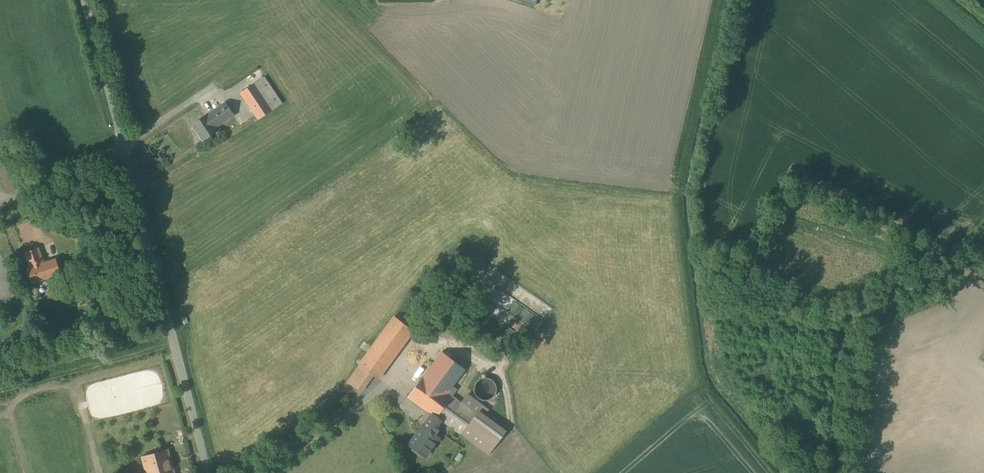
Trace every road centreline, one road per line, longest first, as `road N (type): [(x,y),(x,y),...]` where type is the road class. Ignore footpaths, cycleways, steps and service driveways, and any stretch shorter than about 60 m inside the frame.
road 1 (unclassified): [(209,472),(123,141)]
road 2 (unclassified): [(123,141),(84,0)]
road 3 (unclassified): [(123,141),(0,200)]

